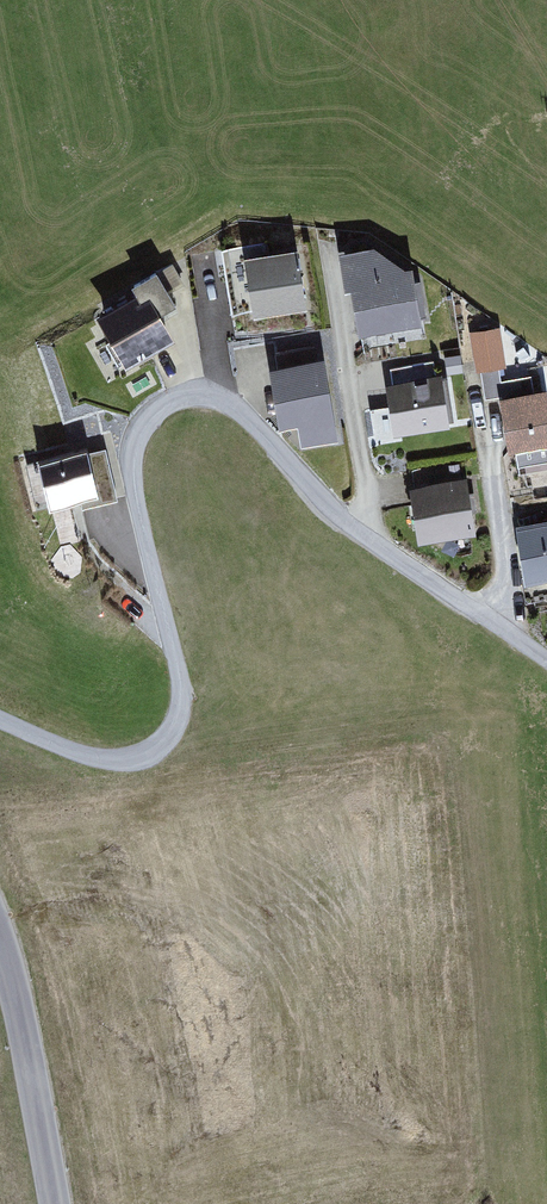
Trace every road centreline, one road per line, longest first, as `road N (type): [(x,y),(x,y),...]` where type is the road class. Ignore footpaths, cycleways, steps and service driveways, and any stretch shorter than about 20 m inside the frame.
road 1 (residential): [(0,709),(99,749),(145,754),(180,731),(189,687),(132,502),(127,452),(144,418),(188,391),(230,398),(327,513),(546,663)]
road 2 (tertiary): [(0,909),(26,971),(71,1203)]

